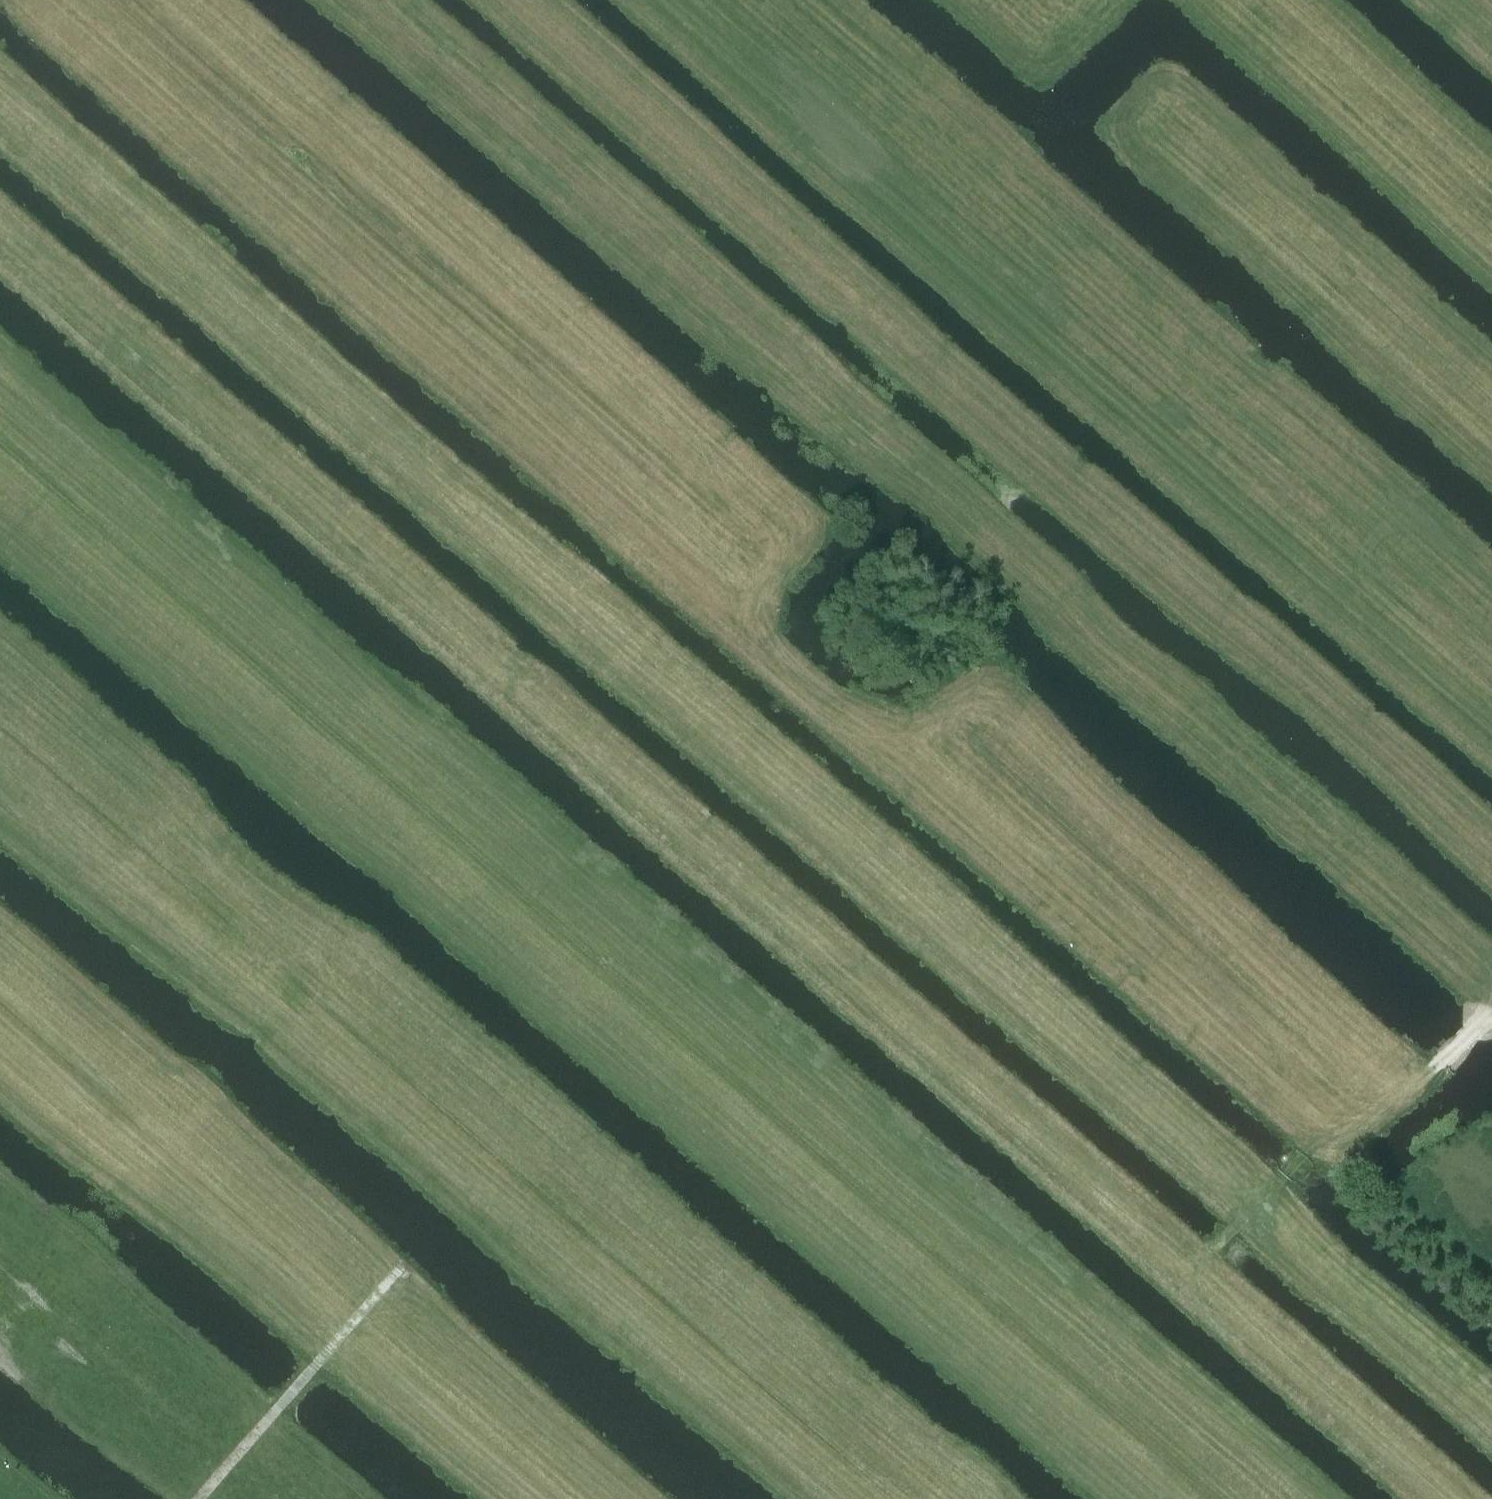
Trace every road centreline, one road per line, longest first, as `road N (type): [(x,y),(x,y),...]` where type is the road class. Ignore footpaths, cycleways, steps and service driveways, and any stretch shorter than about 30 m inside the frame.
road 1 (track): [(202,1498),(395,1274)]
road 2 (track): [(1491,1315),(1383,1224)]

